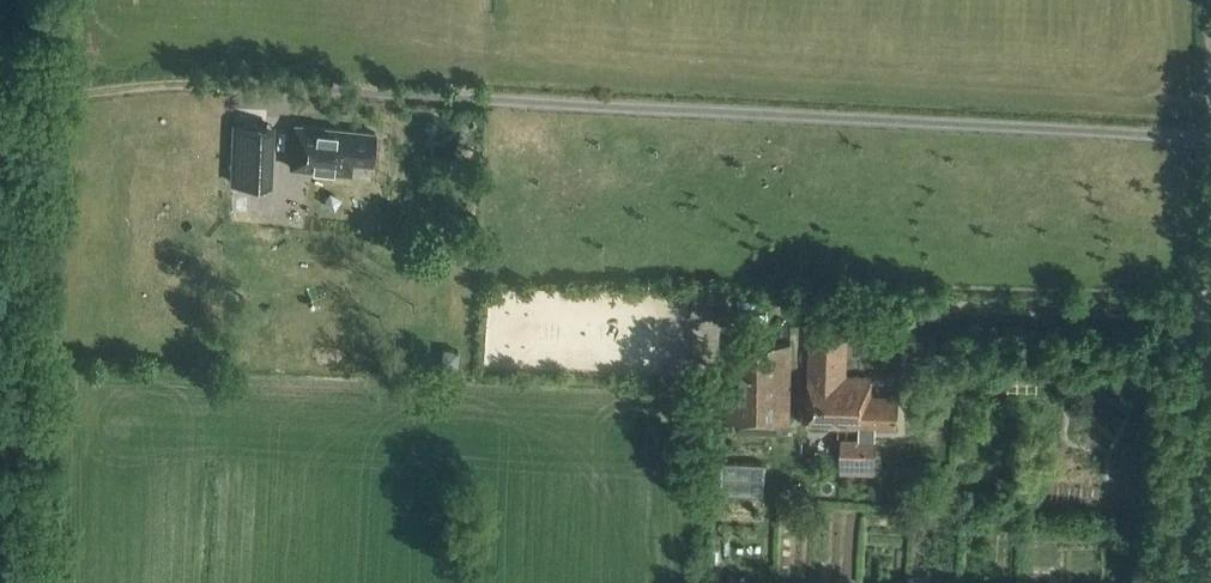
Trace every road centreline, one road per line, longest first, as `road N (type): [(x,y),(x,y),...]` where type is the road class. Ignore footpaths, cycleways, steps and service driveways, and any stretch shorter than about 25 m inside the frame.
road 1 (track): [(1210,134),(237,79),(26,96)]
road 2 (track): [(1210,306),(494,300),(467,285),(460,268),(467,151)]
road 3 (track): [(26,96),(13,582)]

